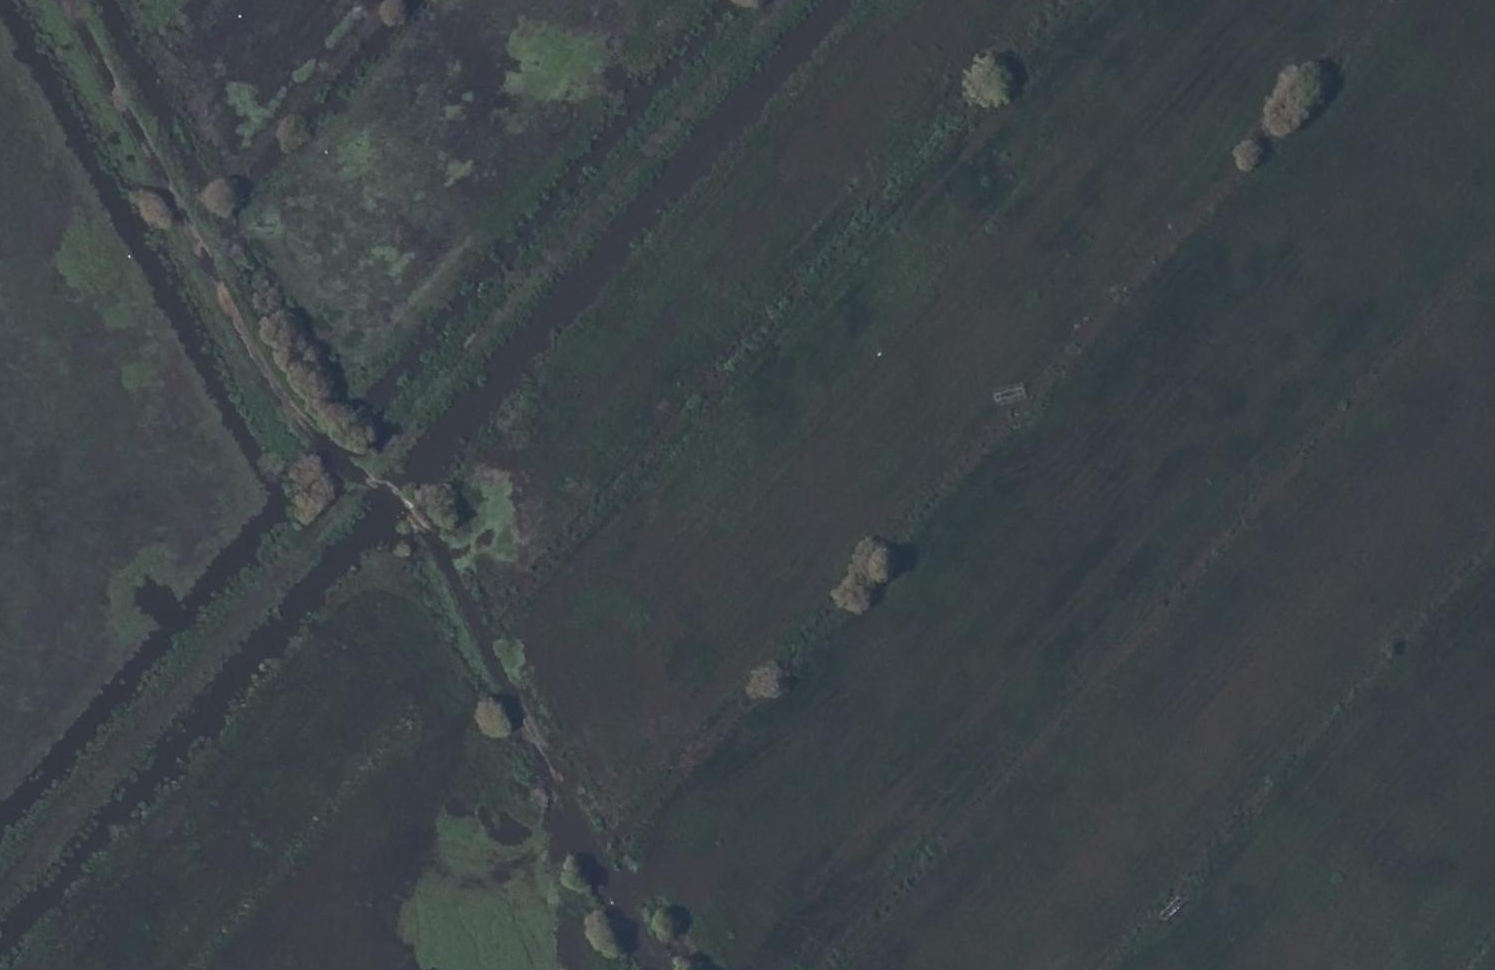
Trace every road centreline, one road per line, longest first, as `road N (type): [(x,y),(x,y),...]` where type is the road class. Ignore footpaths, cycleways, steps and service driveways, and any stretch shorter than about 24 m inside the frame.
road 1 (track): [(61,0),(270,382),(306,430),(413,516),(432,544),(661,969)]

